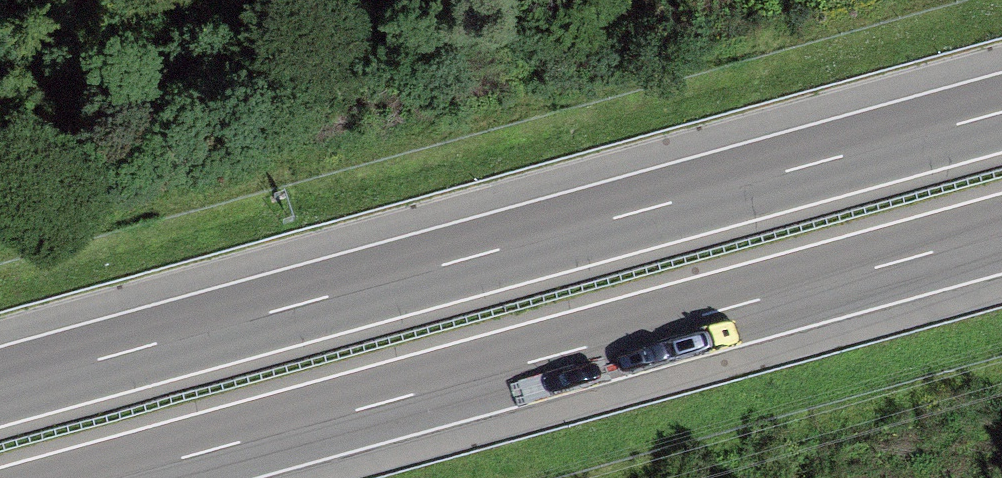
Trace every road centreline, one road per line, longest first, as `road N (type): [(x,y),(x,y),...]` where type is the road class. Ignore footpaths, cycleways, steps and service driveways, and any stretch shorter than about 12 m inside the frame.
road 1 (motorway): [(1001,111),(0,385)]
road 2 (motorway): [(120,477),(1001,236)]

